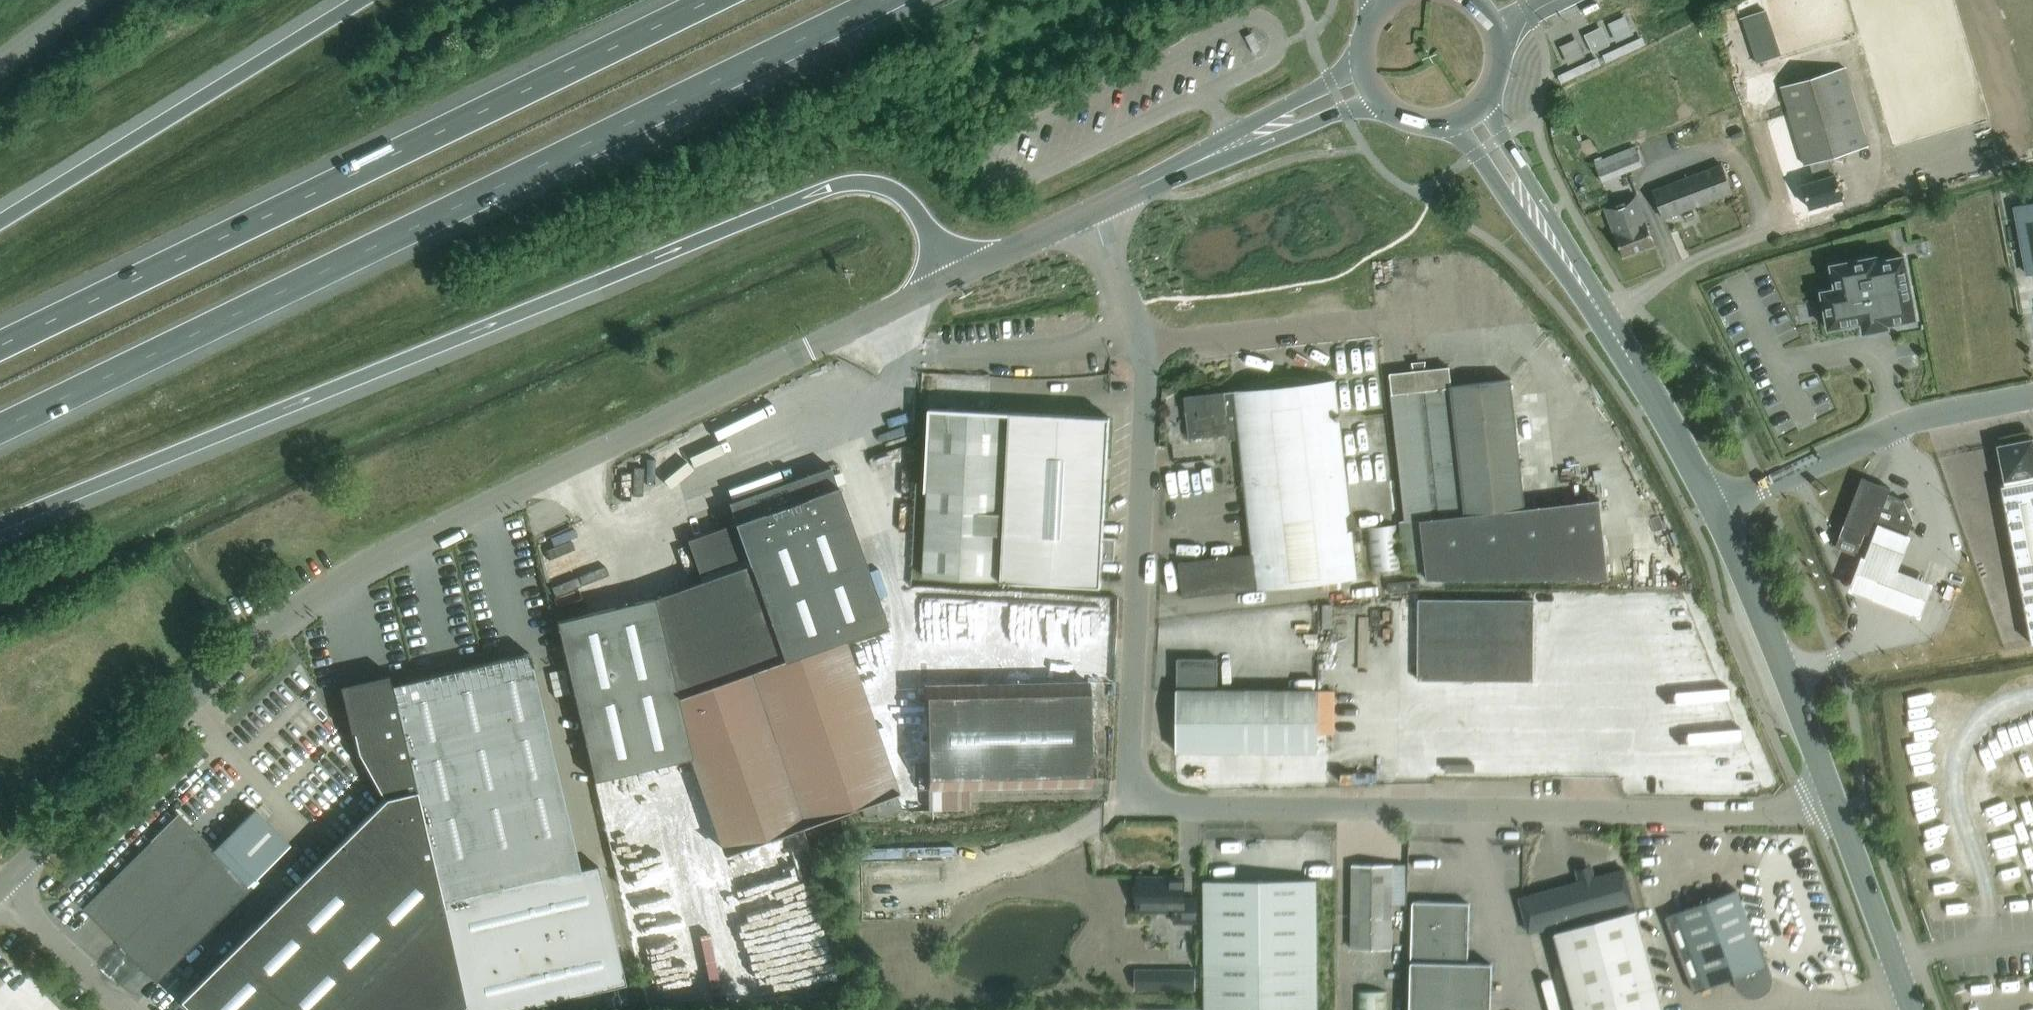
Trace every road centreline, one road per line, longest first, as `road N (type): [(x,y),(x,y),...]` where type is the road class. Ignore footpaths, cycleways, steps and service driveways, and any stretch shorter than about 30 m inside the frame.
road 1 (unclassified): [(1831,797),(1782,816),(1148,803),(1130,770),(1146,382),(1138,340)]
road 2 (tertiary): [(6,883),(250,640),(340,577),(959,275)]
road 3 (motorway): [(0,523),(849,183),(896,192),(959,275)]
road 4 (motorway): [(0,429),(884,0)]
road 5 (motorway): [(708,0),(0,344)]
road 6 (motorway): [(365,0),(0,225)]
road 7 (unclassified): [(1712,510),(1906,426),(2032,401)]
road 8 (tertiary): [(1712,510),(1656,402),(1549,239)]
road 9 (tertiary): [(1831,797),(1712,510)]
road 10 (secondary): [(1091,212),(1365,83)]
road 11 (tertiary): [(1831,797),(1911,1009)]
road 12 (unclassified): [(924,353),(1020,354),(1138,340)]
road 13 (unclassified): [(134,1009),(6,883)]
road 14 (tertiary): [(1549,239),(1542,202),(1502,137),(1490,94)]
road 15 (tertiary): [(1451,124),(1519,215),(1549,239)]
road 16 (secondary): [(959,275),(1091,212)]
road 17 (unclassified): [(1138,340),(1091,212)]

